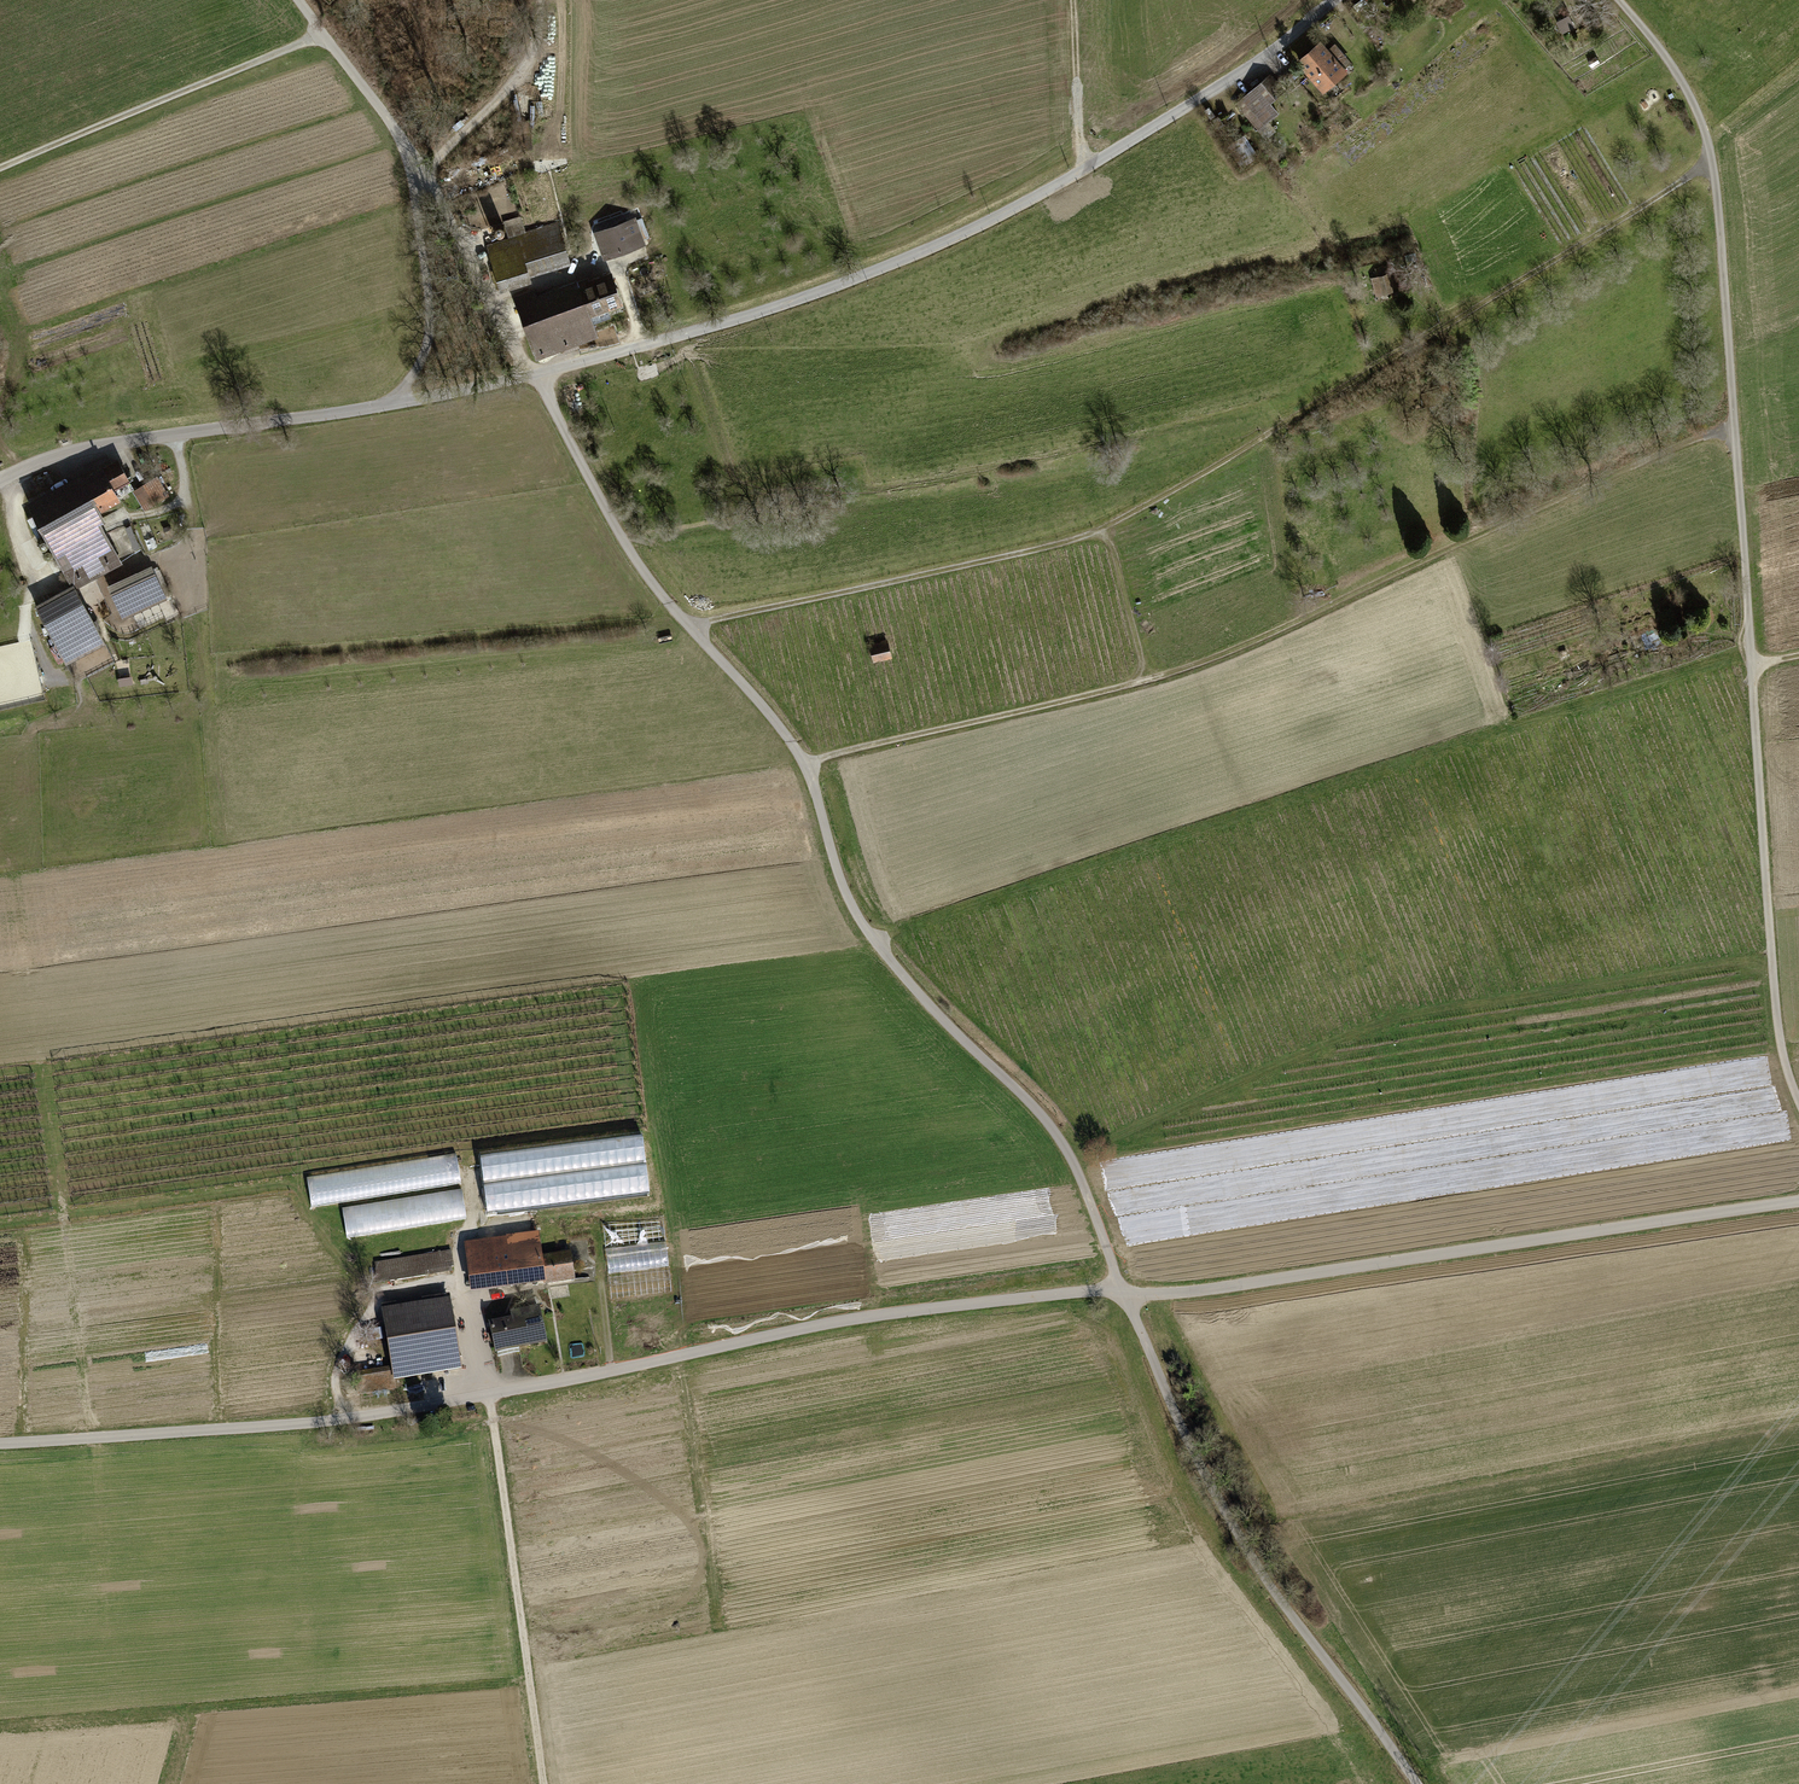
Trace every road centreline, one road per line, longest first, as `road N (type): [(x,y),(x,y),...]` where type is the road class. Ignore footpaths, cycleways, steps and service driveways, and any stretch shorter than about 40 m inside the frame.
road 1 (unclassified): [(0,1440),(359,1415),(574,1378),(836,1320),(1124,1291)]
road 2 (track): [(1621,0),(1683,77),(1712,165),(1778,1026),(1798,1102)]
road 3 (track): [(694,625),(1098,528),(1712,165)]
road 4 (residential): [(1124,1291),(1067,1146),(857,916),(808,764),(657,589),(619,532),(542,378)]
road 5 (track): [(808,764),(1163,675),(1697,434),(1733,426)]
road 6 (unclassified): [(542,378),(771,309),(946,242),(1241,72),(1336,0)]
road 7 (unclassified): [(1124,1291),(1175,1293),(1798,1201)]
road 8 (residential): [(1420,1783),(1241,1547),(1124,1291)]
road 9 (unclassified): [(0,476),(65,449),(542,378)]
road 10 (track): [(545,1783),(492,1394)]
road 11 (track): [(0,166),(321,33)]
road 12 (track): [(343,1417),(336,1367),(360,1321),(390,1293),(462,1280),(477,1364),(492,1394)]
road 13 (residential): [(542,378),(419,170)]
road 14 (track): [(419,170),(500,101),(530,52),(537,0)]
road 15 (track): [(187,495),(201,549),(211,701)]
road 16 (track): [(1098,528),(1111,543),(1147,679)]

